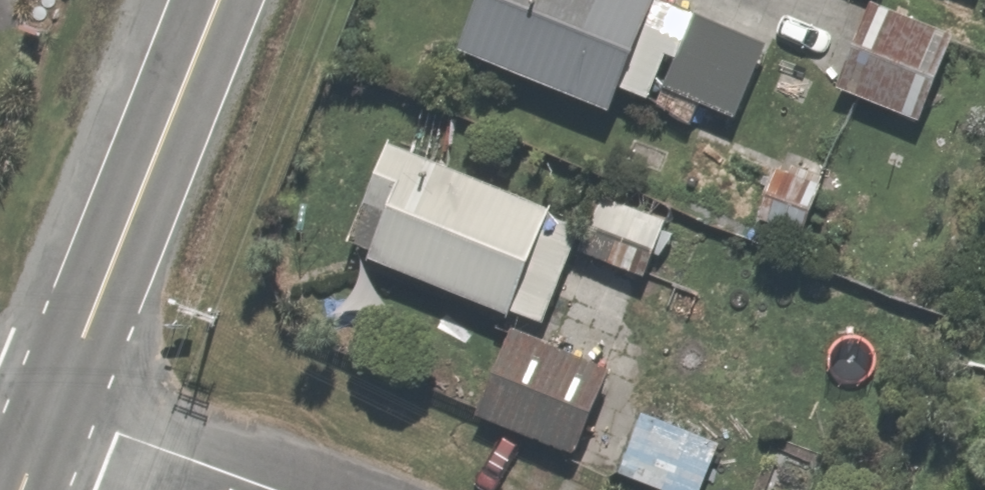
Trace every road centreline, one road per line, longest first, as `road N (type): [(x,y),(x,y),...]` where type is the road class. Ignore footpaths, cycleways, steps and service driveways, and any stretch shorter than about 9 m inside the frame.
road 1 (primary): [(60,408),(225,0)]
road 2 (residential): [(290,489),(60,408)]

